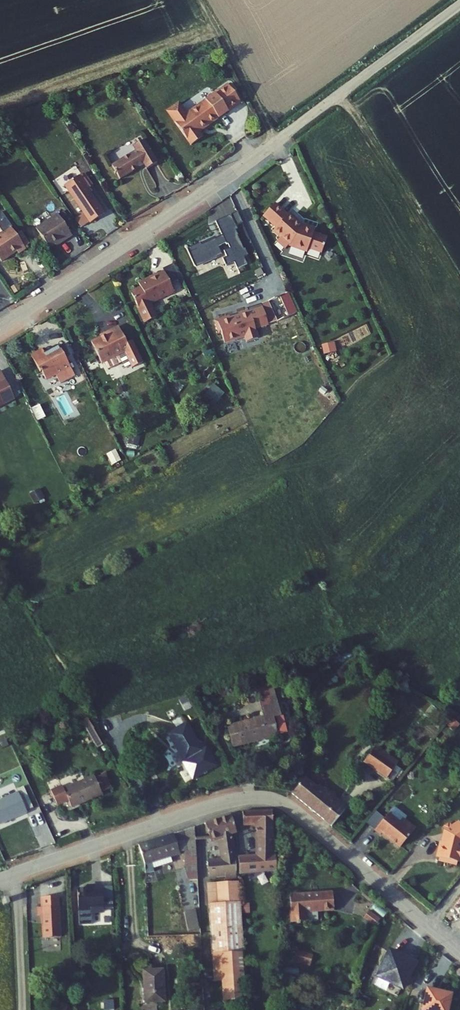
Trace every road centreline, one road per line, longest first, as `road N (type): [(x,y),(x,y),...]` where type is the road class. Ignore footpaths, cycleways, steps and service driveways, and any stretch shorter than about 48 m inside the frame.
road 1 (unclassified): [(459,3),(233,171),(0,325)]
road 2 (tertiary): [(17,872),(210,806),(272,798),(459,951)]
road 3 (unclassified): [(17,872),(23,1009)]

